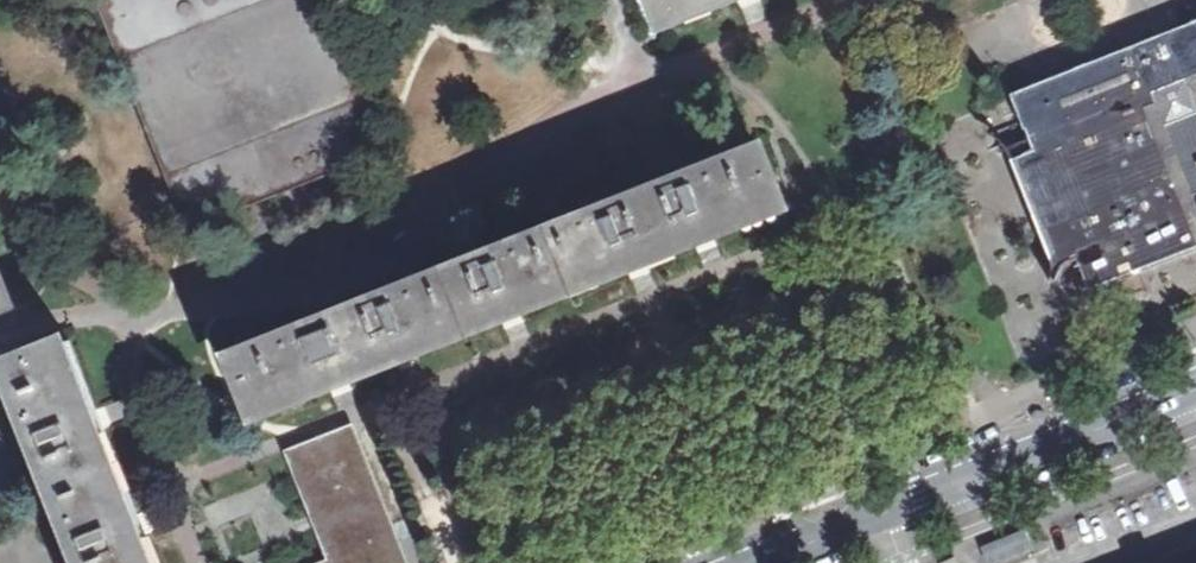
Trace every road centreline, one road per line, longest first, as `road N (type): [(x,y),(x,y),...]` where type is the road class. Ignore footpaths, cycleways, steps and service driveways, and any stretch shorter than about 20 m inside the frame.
road 1 (tertiary): [(882,516),(1195,386)]
road 2 (tertiary): [(760,562),(882,516)]

